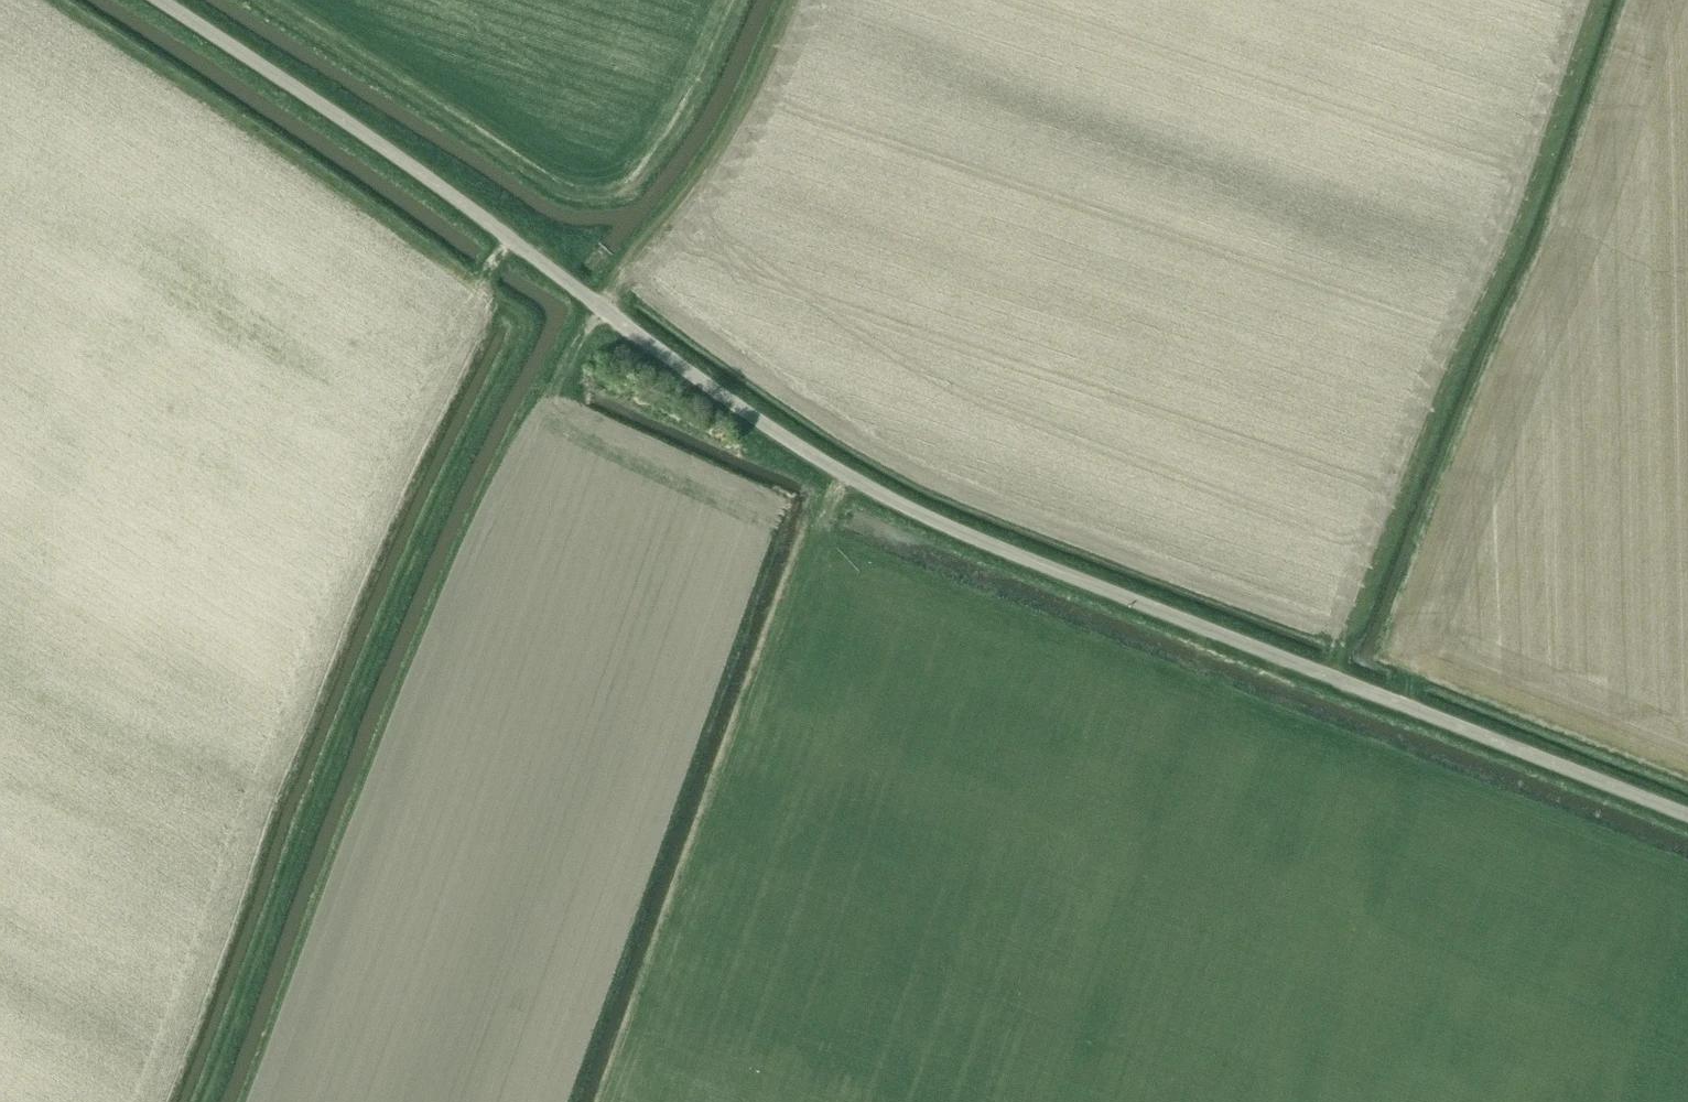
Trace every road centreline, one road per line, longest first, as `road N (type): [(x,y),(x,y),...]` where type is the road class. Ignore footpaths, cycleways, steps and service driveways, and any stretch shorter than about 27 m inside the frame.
road 1 (unclassified): [(1687,814),(1056,569),(922,514),(823,461),(455,196),(161,0)]

